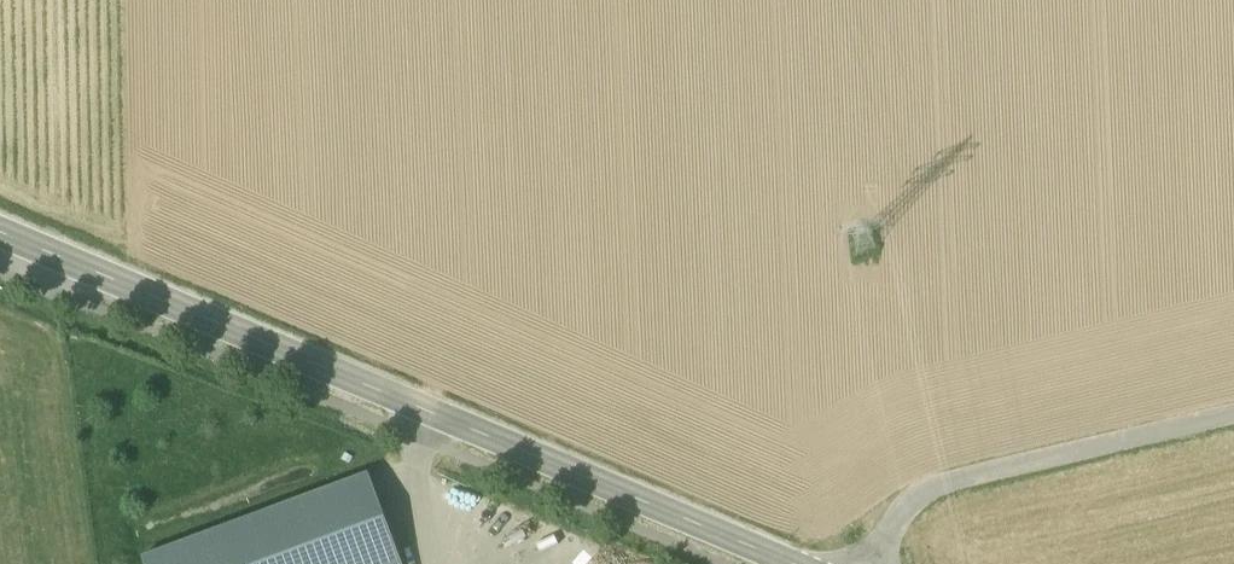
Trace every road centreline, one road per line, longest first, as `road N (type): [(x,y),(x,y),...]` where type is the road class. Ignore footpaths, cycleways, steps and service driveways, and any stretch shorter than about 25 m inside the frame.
road 1 (tertiary): [(799,563),(0,234)]
road 2 (residential): [(859,563),(934,479),(1233,408)]

